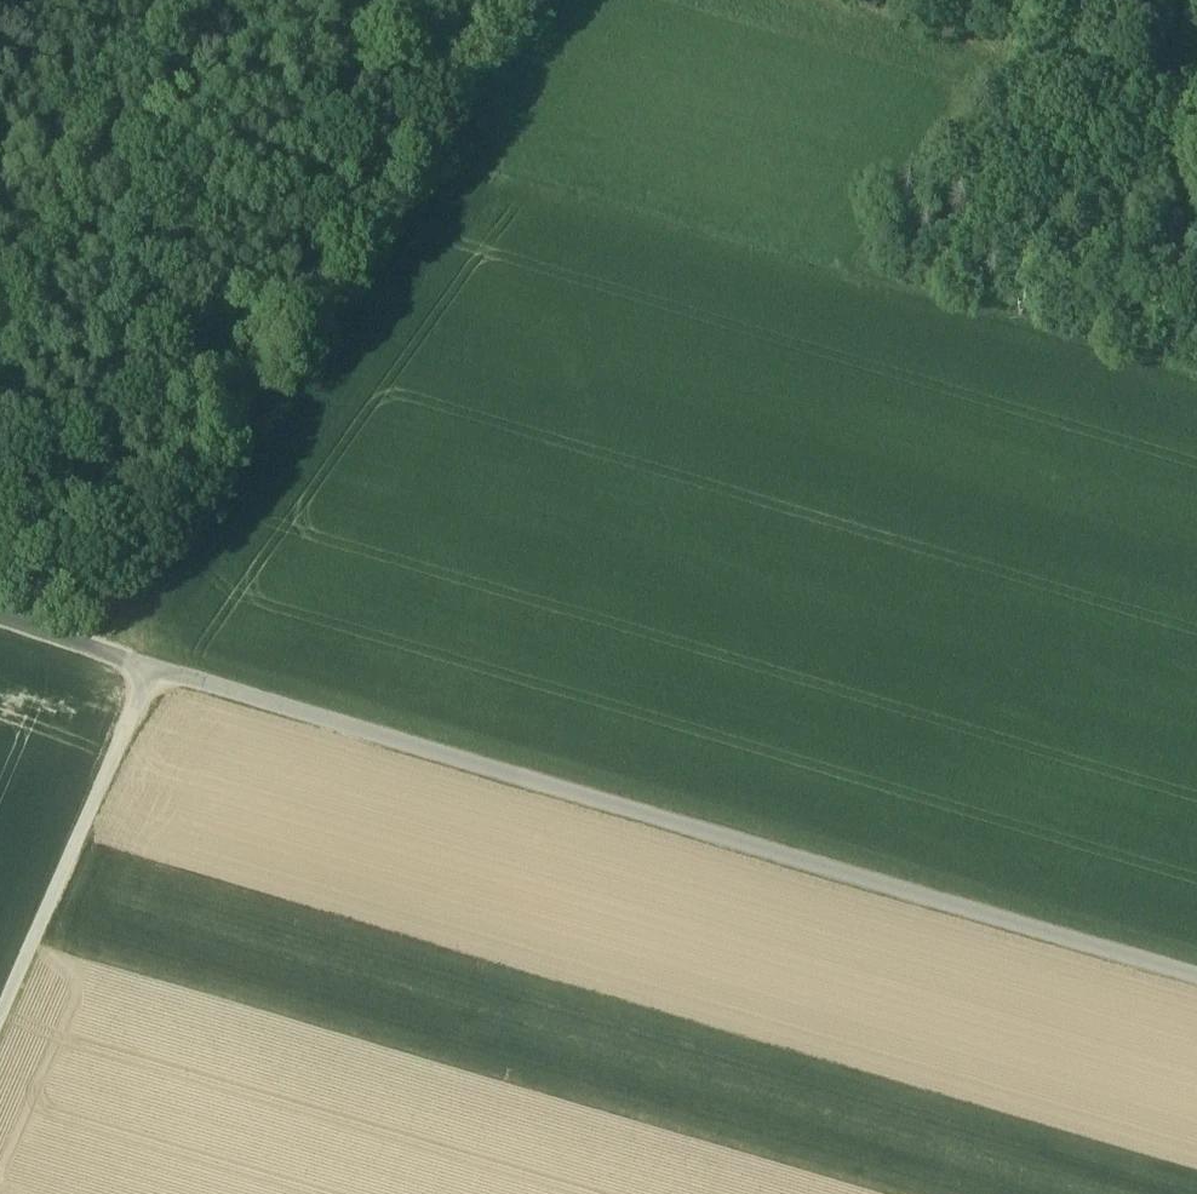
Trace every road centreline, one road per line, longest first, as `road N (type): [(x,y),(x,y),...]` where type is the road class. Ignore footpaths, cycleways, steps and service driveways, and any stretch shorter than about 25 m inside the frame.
road 1 (track): [(1196,975),(154,668)]
road 2 (track): [(544,0),(87,649)]
road 3 (track): [(154,668),(0,1027)]
road 4 (track): [(0,619),(154,668)]

